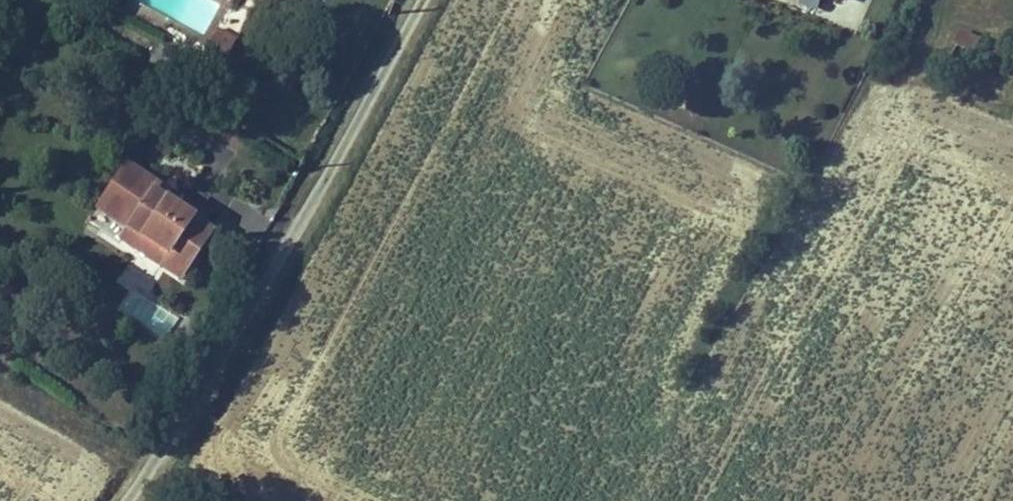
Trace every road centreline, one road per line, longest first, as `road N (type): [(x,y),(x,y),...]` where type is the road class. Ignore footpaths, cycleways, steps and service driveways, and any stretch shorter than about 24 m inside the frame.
road 1 (residential): [(420,0),(200,395),(128,500)]

